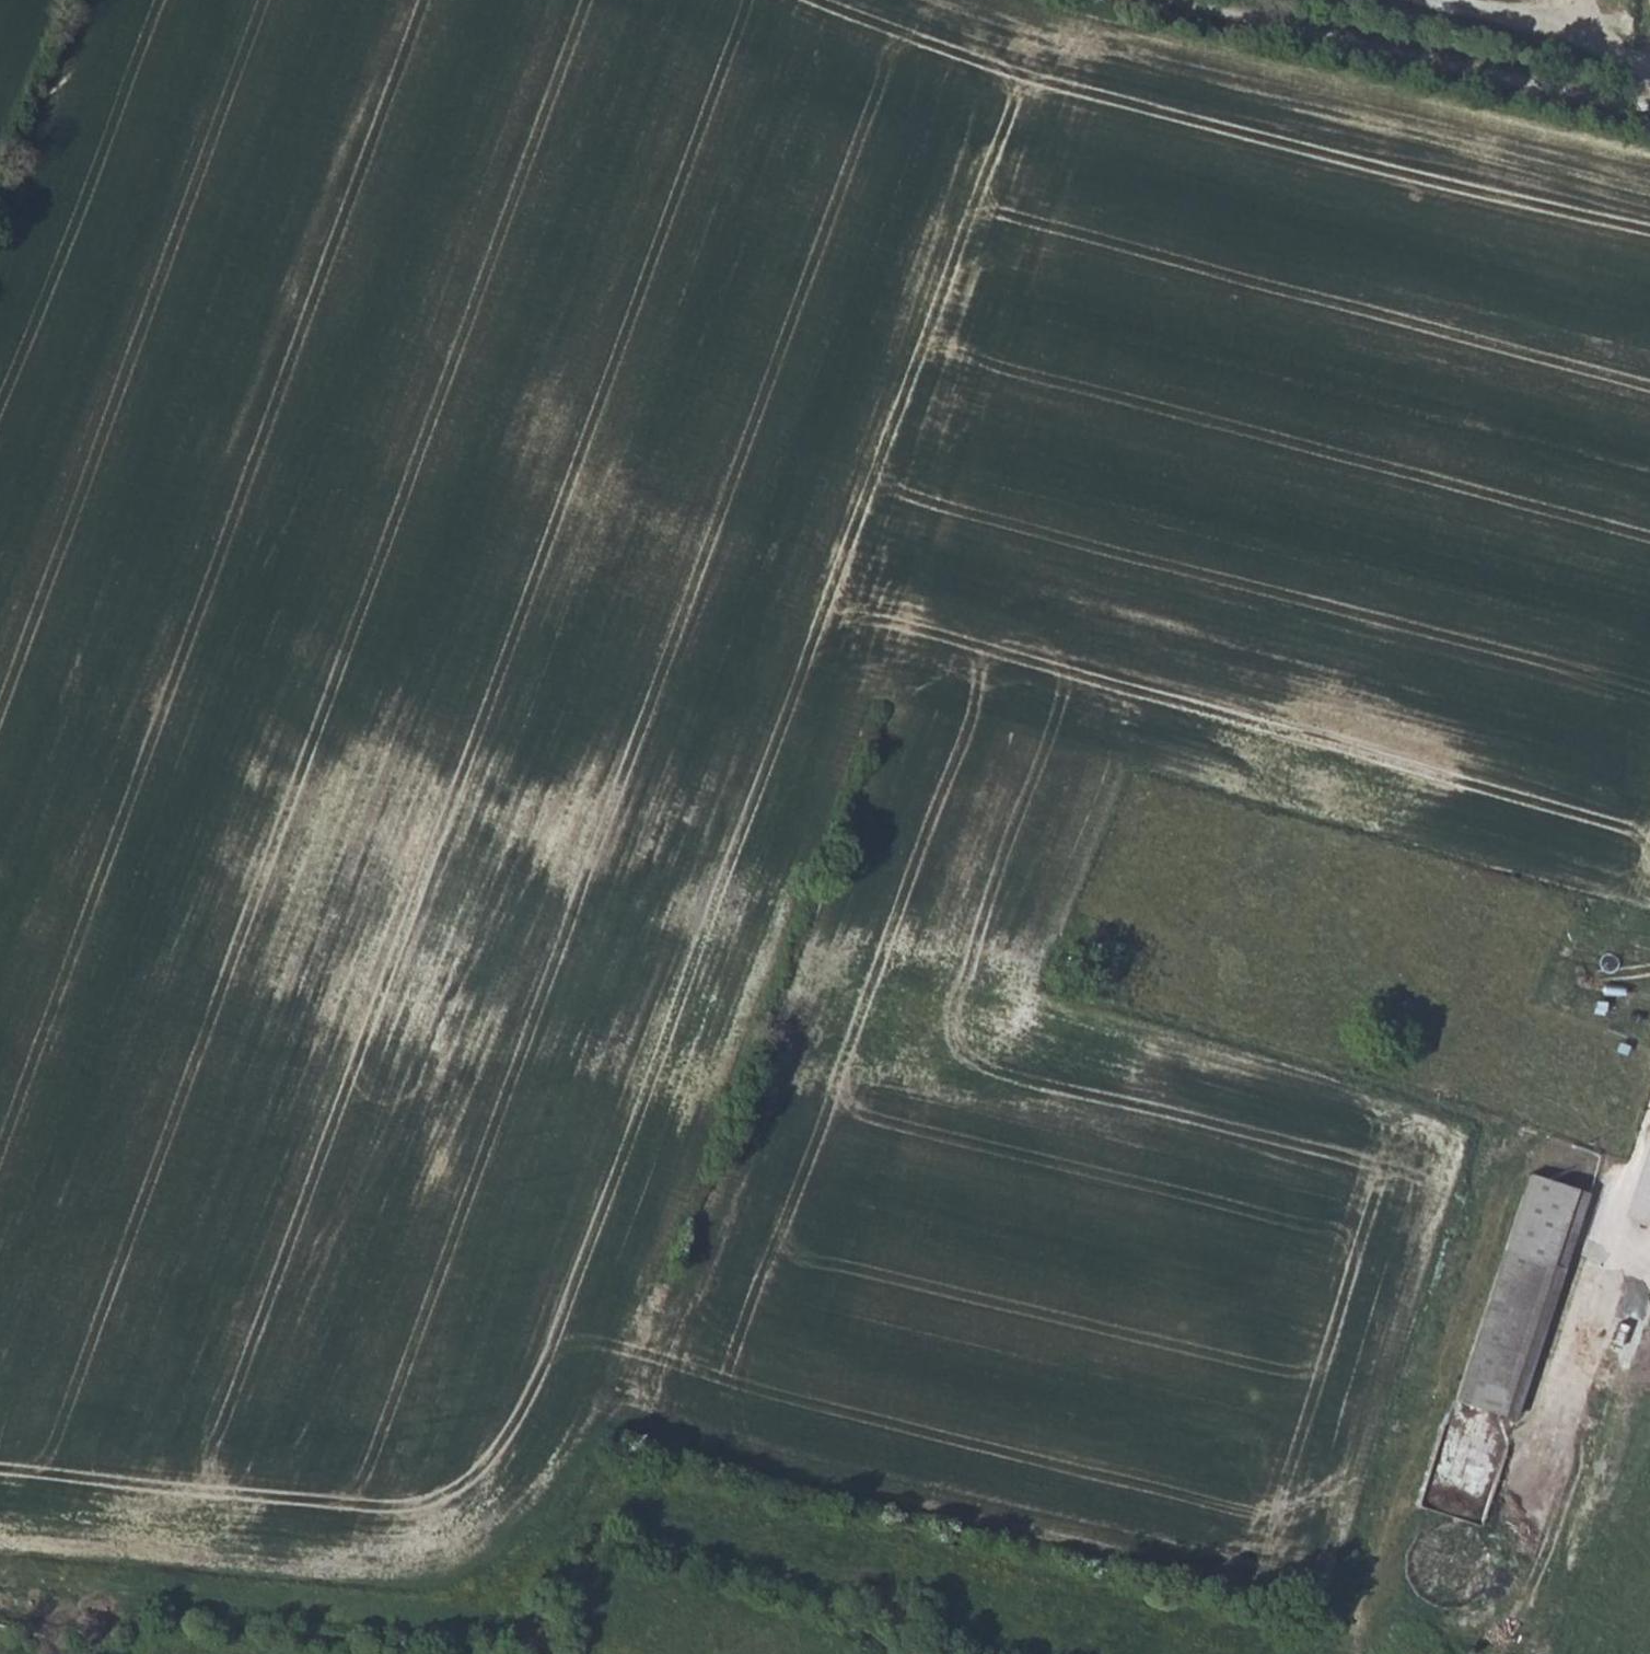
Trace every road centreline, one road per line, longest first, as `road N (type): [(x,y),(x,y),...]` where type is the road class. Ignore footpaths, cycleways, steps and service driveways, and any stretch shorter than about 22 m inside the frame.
road 1 (track): [(1649,110),(1187,0)]

